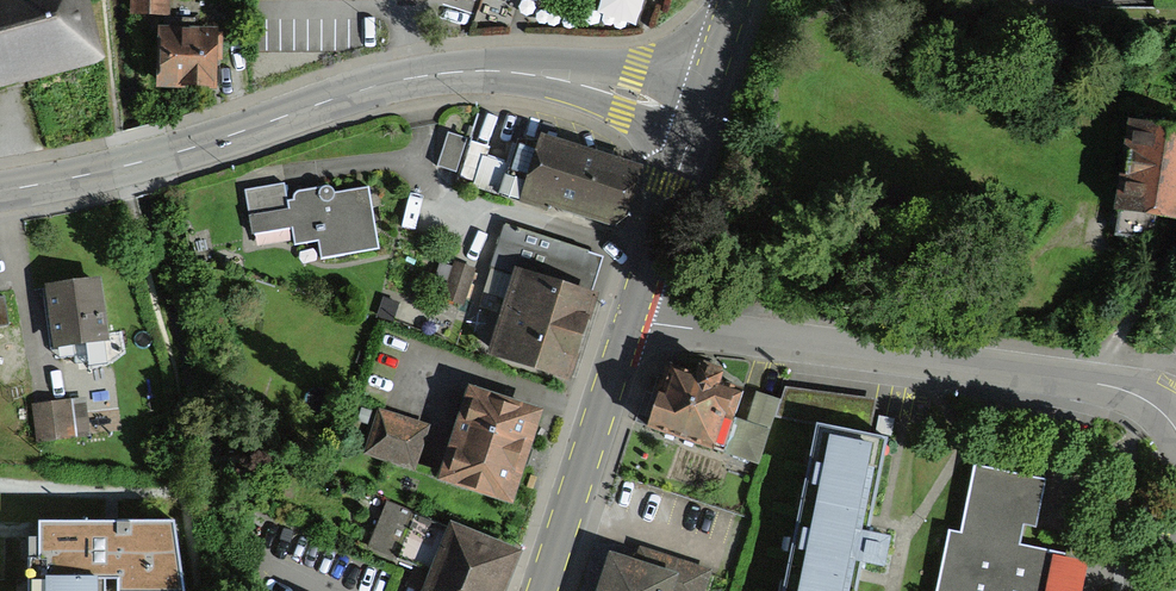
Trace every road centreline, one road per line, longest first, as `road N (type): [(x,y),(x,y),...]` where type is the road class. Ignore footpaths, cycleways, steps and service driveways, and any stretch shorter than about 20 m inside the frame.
road 1 (tertiary): [(0,193),(123,168),(361,86),(480,69),(563,78),(696,119)]
road 2 (residential): [(1175,431),(1151,401),(1119,387),(654,324),(633,314)]
road 3 (primary): [(544,590),(633,314)]
road 4 (primary): [(633,314),(696,119)]
road 5 (primary): [(696,119),(736,0)]

